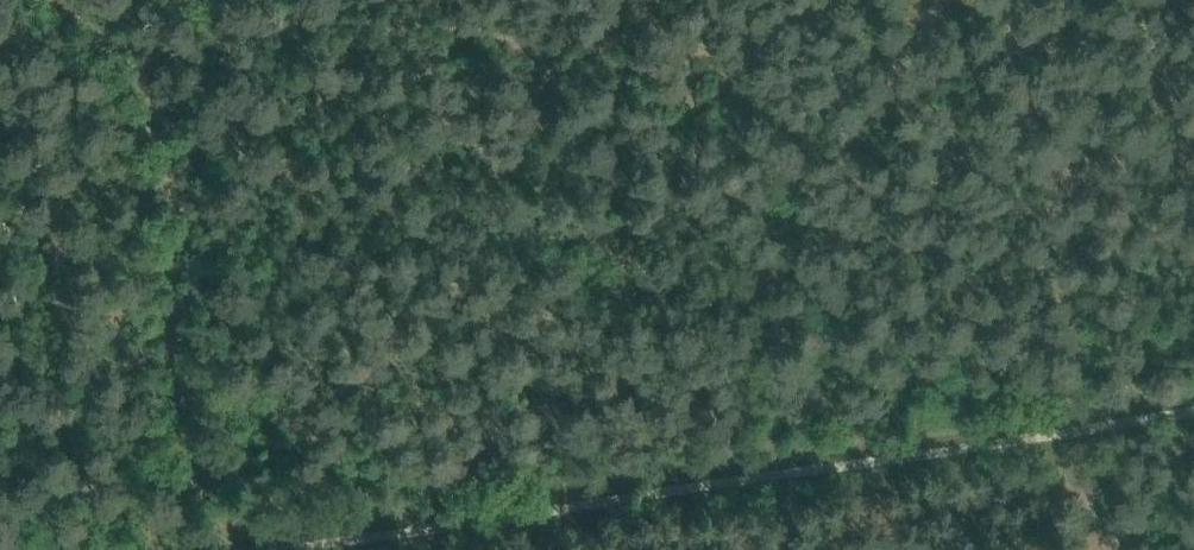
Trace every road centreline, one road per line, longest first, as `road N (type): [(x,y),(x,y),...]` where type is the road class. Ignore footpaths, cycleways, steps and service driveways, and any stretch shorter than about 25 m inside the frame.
road 1 (track): [(307,549),(1193,420)]

